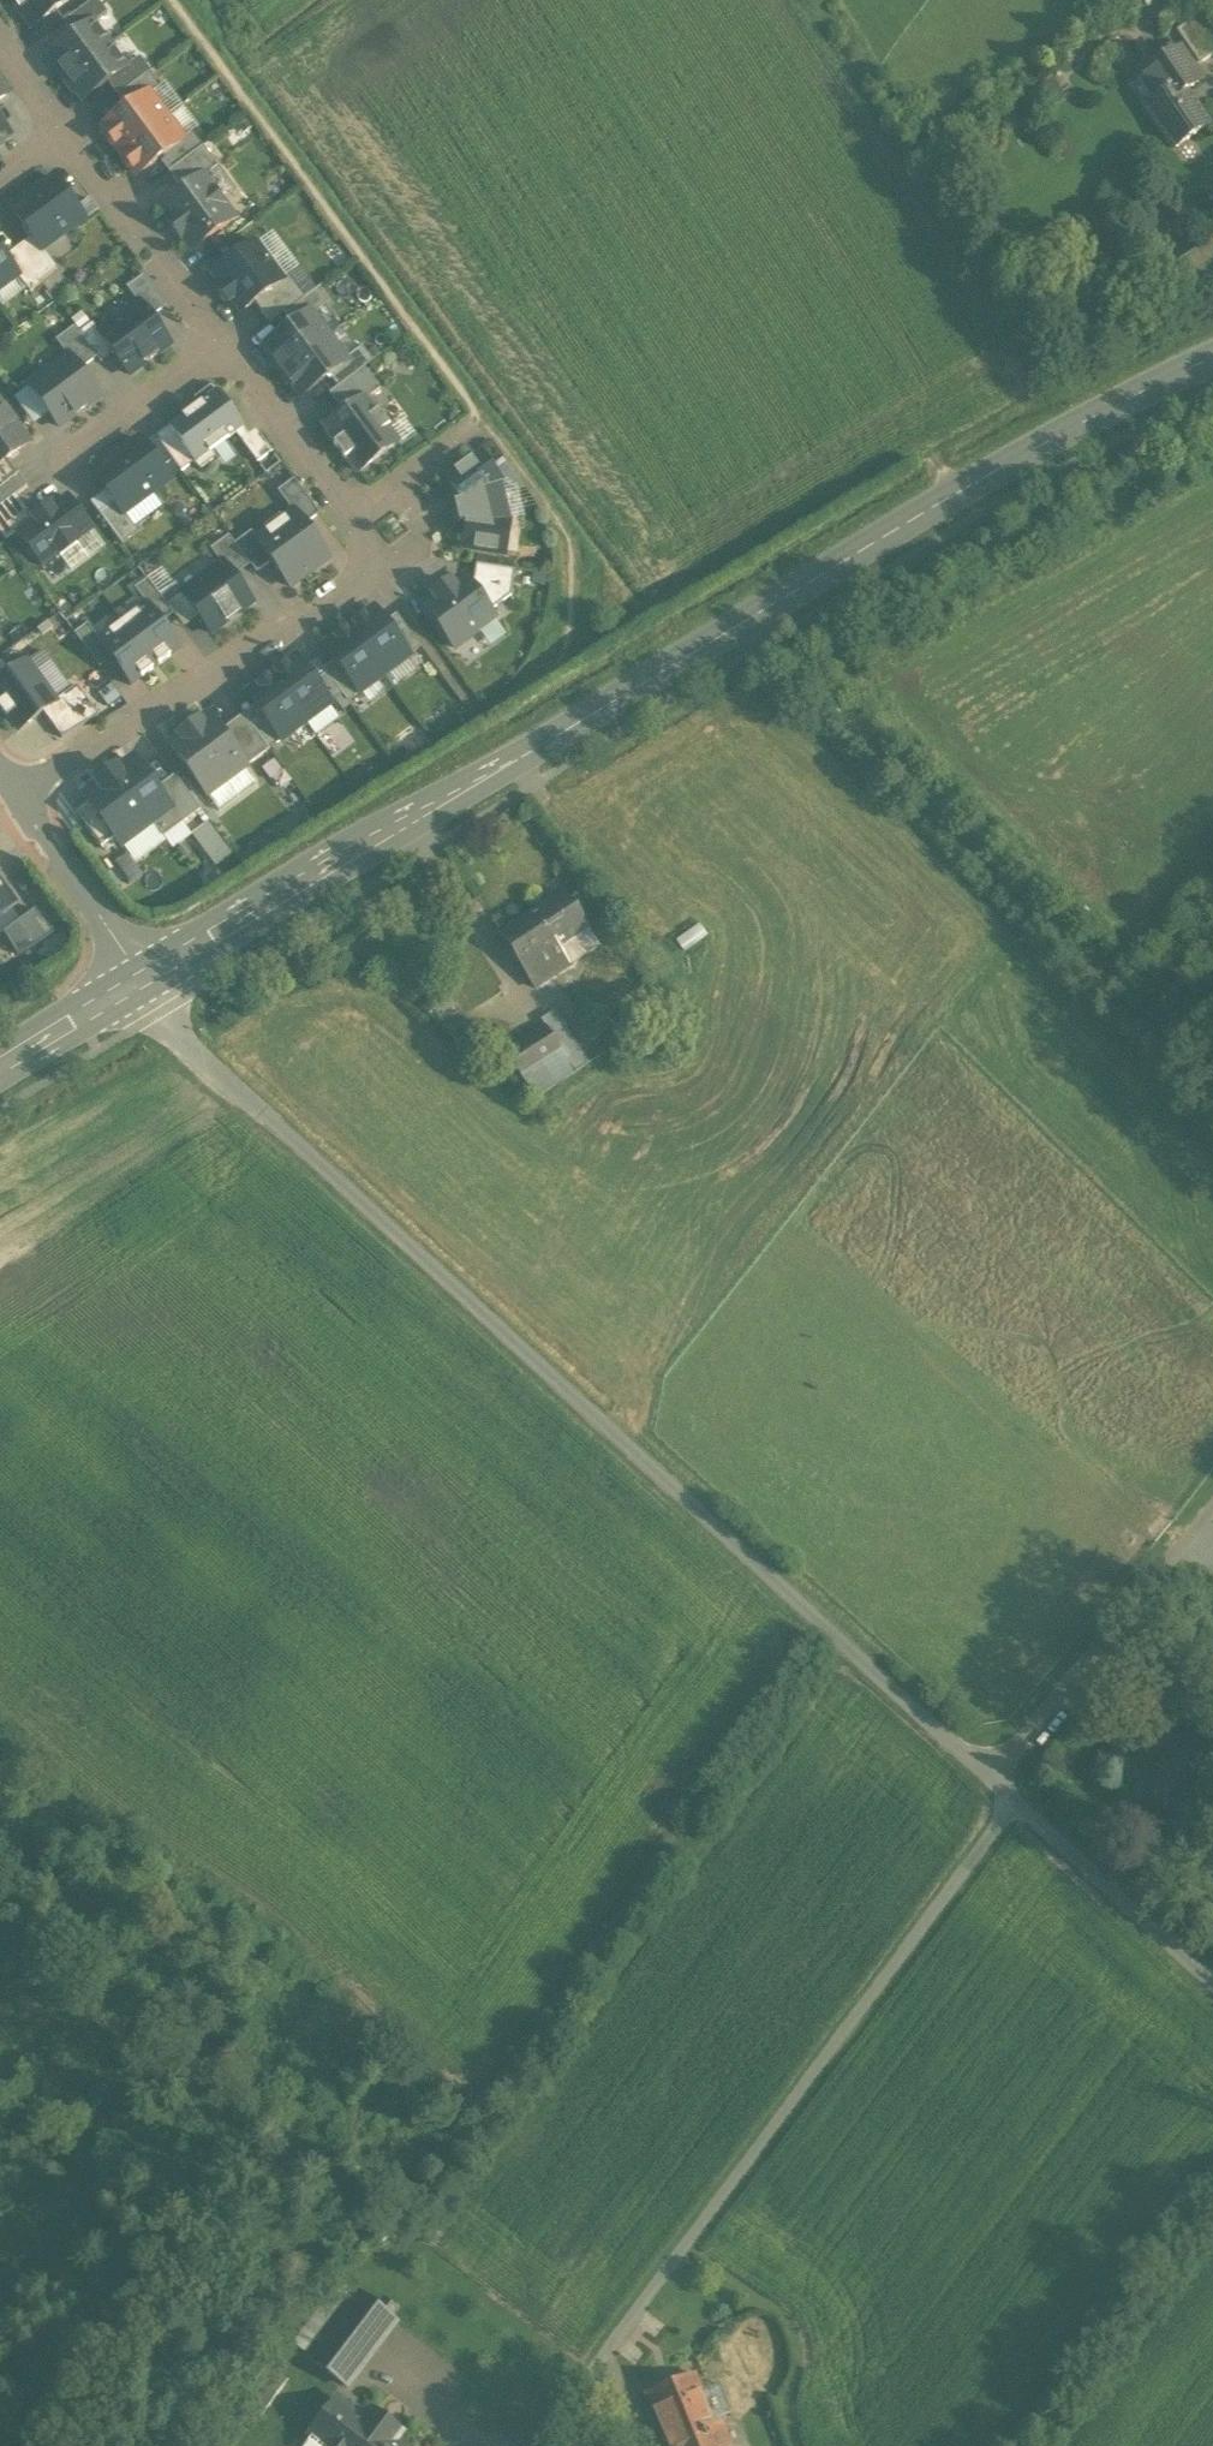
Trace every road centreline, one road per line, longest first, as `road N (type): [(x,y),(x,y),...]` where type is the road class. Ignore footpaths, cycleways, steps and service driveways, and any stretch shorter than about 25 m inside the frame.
road 1 (tertiary): [(1212,356),(1003,465),(141,980)]
road 2 (unclassified): [(141,980),(159,1010),(991,1776)]
road 3 (unclassified): [(1014,1798),(547,2430),(526,2445)]
road 4 (residential): [(220,345),(372,554),(366,580),(10,794)]
road 5 (unclassified): [(991,1776),(1212,1509)]
road 6 (unclassified): [(1014,1798),(1212,1979)]
road 7 (residential): [(61,131),(220,345)]
road 8 (residential): [(10,794),(141,980)]
road 9 (residential): [(220,345),(80,447)]
road 10 (tertiary): [(141,980),(0,1069)]

